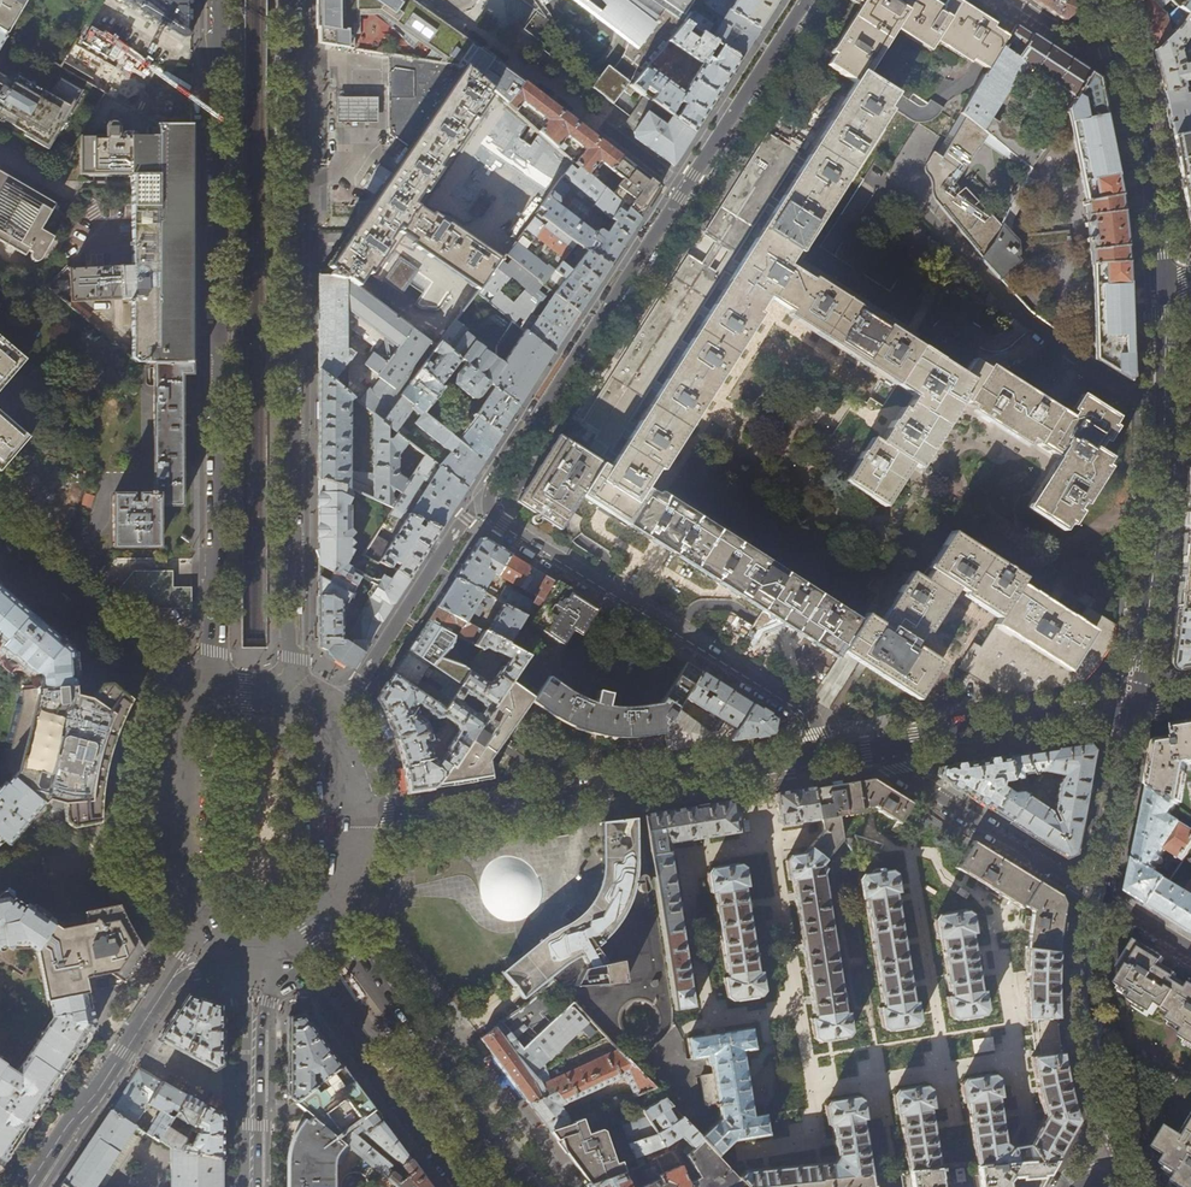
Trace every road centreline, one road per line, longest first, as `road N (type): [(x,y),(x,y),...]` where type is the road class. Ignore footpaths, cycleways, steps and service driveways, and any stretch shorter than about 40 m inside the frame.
road 1 (residential): [(825,756),(806,713),(477,507),(804,0)]
road 2 (primary): [(299,695),(292,658),(292,0)]
road 3 (primary): [(217,0),(216,691)]
road 4 (residential): [(340,828),(825,756)]
road 5 (secondary): [(1162,293),(1161,481),(1133,707)]
road 6 (residential): [(35,1186),(181,964),(208,945),(258,947)]
road 7 (primary): [(527,1186),(319,917)]
road 8 (secondary): [(1103,0),(1149,163),(1162,293)]
road 9 (primary): [(286,943),(460,1186)]
road 10 (residential): [(216,691),(164,671),(0,530)]
road 11 (residential): [(881,747),(895,770),(1096,896)]
road 12 (secondary): [(1096,896),(1091,1042),(1122,1147)]
road 13 (residential): [(881,747),(1133,707)]
road 14 (tertiary): [(252,1186),(258,947)]
road 15 (secondary): [(1133,707),(1096,896)]
road 16 (primary): [(340,828),(330,730),(299,695)]

